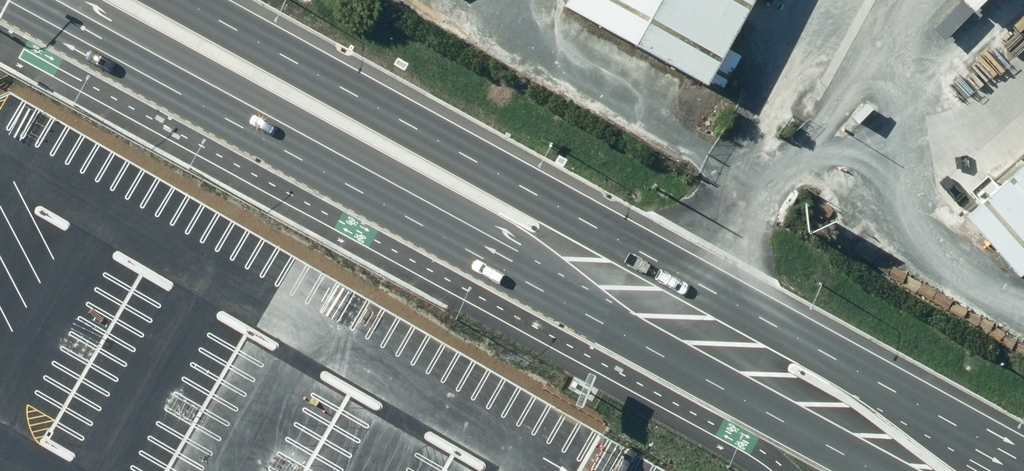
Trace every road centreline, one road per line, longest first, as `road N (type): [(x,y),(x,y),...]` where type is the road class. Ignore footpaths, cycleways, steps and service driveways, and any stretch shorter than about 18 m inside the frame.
road 1 (primary): [(188,0),(552,196),(1023,468)]
road 2 (primary): [(875,470),(45,0)]

